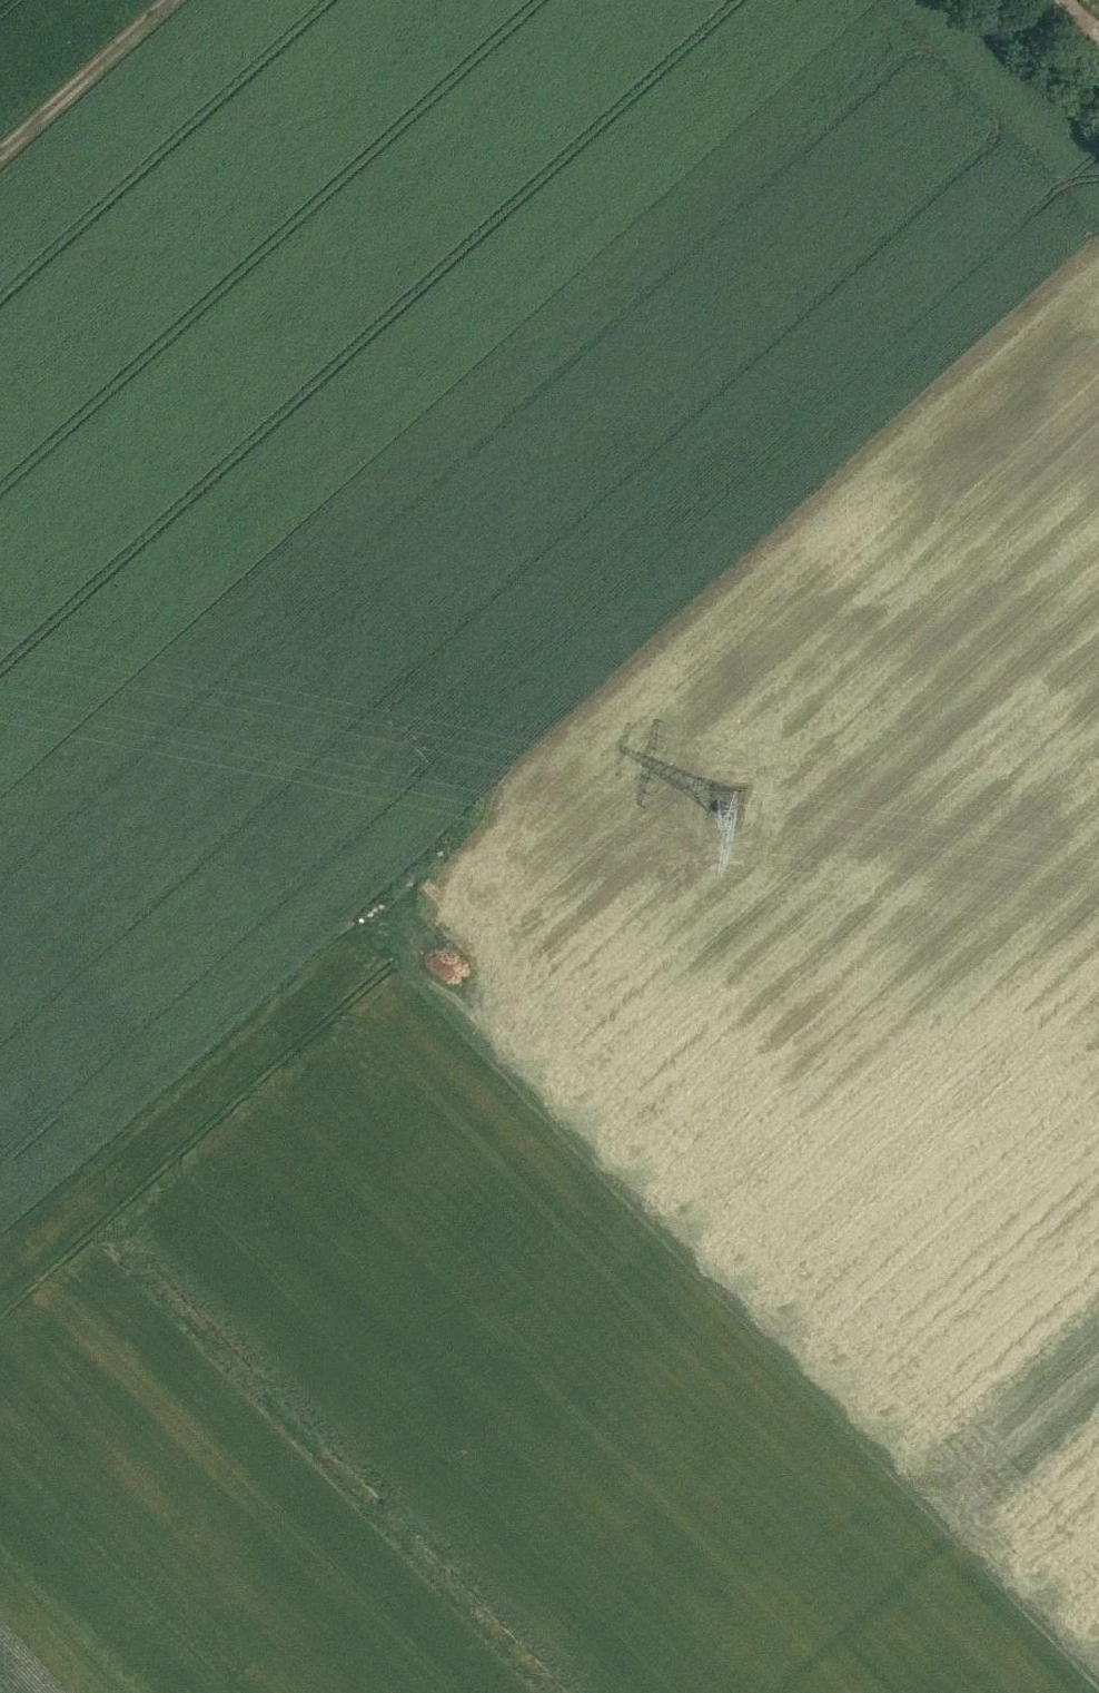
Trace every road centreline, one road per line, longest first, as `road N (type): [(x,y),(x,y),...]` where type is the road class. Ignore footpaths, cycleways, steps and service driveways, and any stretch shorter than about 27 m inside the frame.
road 1 (track): [(0,154),(170,0)]

